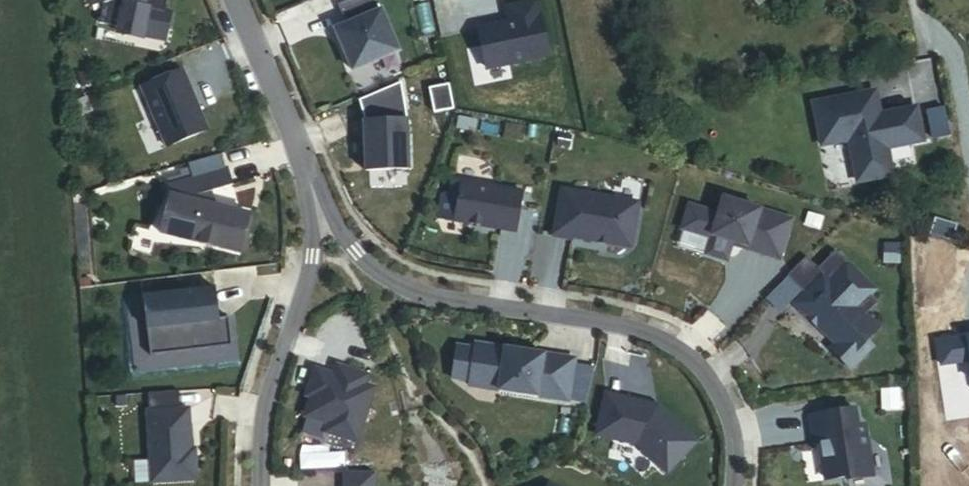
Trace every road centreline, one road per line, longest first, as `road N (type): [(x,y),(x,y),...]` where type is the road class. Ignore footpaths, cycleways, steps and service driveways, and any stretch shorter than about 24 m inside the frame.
road 1 (residential): [(306,159),(356,252),(410,290),(652,328),(725,384),(738,427),(736,485)]
road 2 (residential): [(261,485),(259,443),(309,258),(306,159)]
road 3 (residential): [(238,0),(306,159)]

